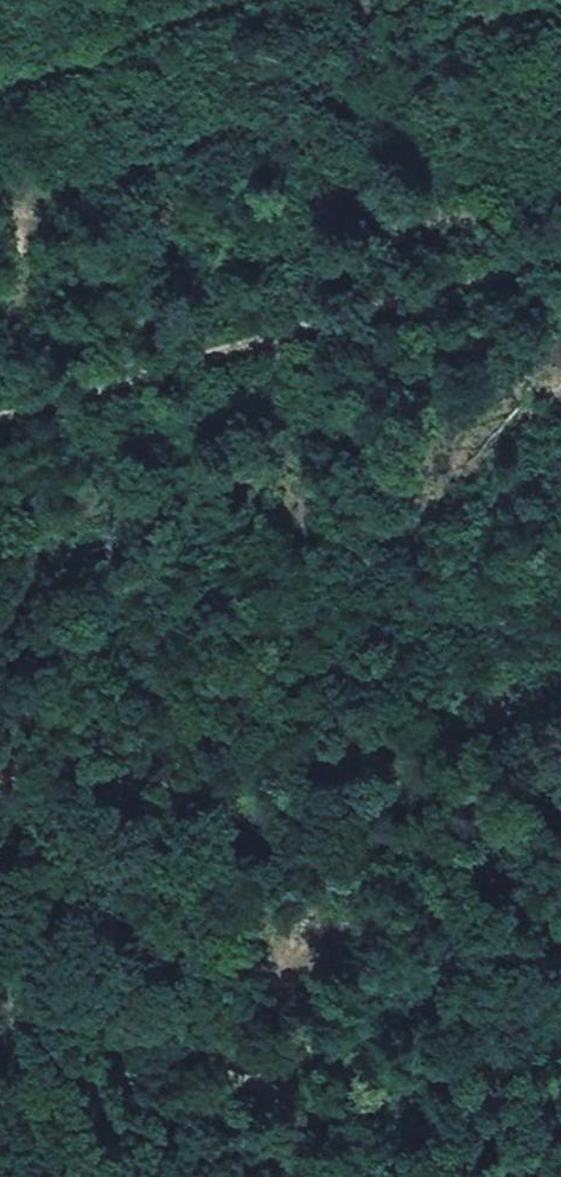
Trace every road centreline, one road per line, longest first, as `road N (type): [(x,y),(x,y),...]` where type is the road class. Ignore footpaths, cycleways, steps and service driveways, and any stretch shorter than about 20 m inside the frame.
road 1 (track): [(560,252),(0,417)]
road 2 (track): [(0,942),(23,965),(269,1077),(389,1176)]

